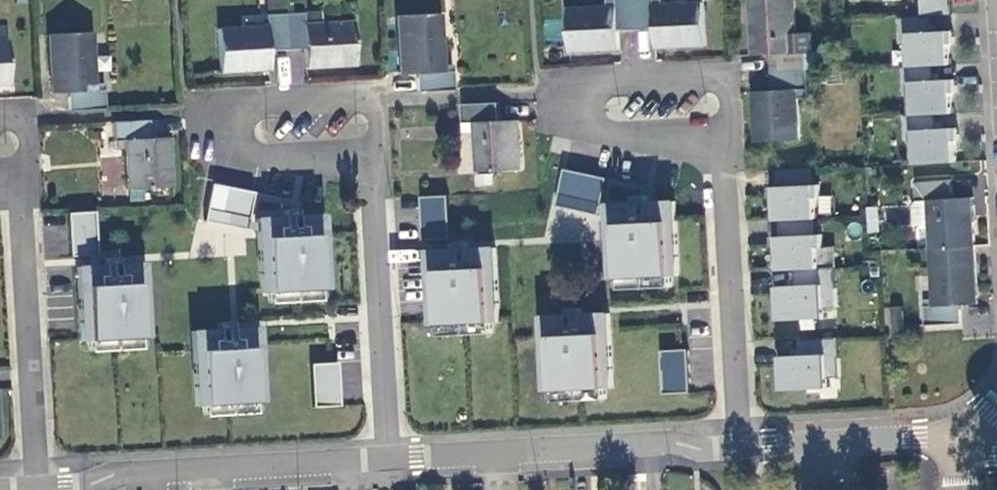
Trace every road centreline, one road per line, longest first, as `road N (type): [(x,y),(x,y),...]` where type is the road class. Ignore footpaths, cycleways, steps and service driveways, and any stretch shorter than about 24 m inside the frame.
road 1 (residential): [(389,459),(117,473),(37,487)]
road 2 (residential): [(742,444),(389,459)]
road 3 (residential): [(742,444),(724,152)]
road 4 (residential): [(37,487),(21,196)]
road 5 (residential): [(371,179),(375,95),(217,106),(220,146)]
road 6 (residential): [(389,459),(371,179)]
road 7 (residential): [(724,152),(729,76),(569,87),(572,126)]
road 8 (residential): [(959,436),(742,444)]
road 9 (residential): [(220,146),(371,179)]
road 10 (residential): [(572,126),(724,152)]

